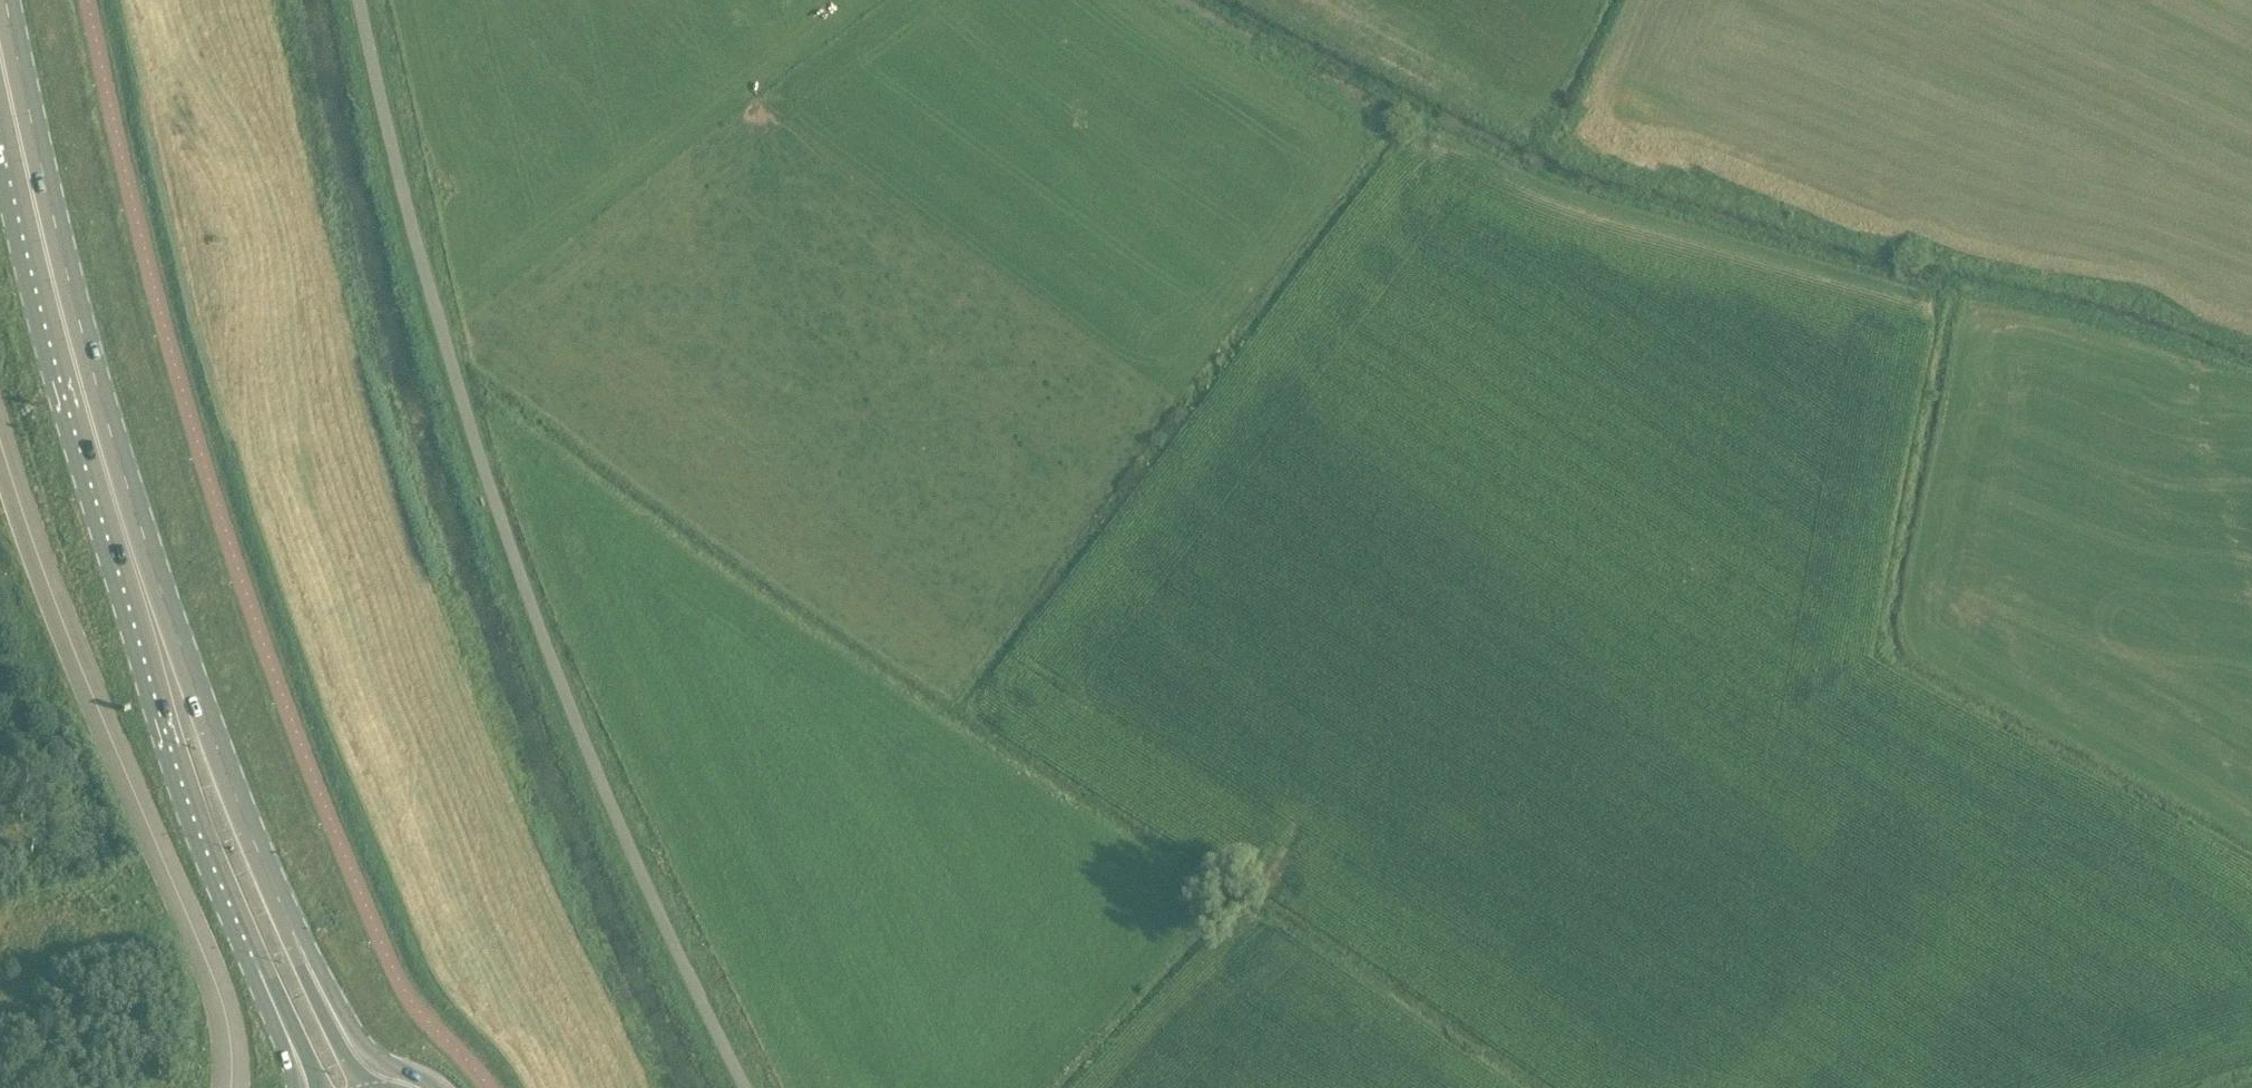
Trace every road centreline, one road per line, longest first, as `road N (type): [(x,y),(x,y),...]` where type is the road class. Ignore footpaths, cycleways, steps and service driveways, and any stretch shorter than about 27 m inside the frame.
road 1 (unclassified): [(744,1087),(602,784),(489,487),(392,151),(359,0)]
road 2 (secondary): [(178,699),(68,333),(0,31)]
road 3 (secondary): [(436,1087),(386,1070),(353,1033),(284,909)]
road 4 (secondary): [(178,699),(188,763),(246,926)]
road 5 (secondary): [(284,909),(214,745),(178,699)]
road 6 (secondary): [(366,1087),(291,944),(284,909)]
road 7 (secondary): [(246,926),(321,1087)]
road 8 (secondary): [(246,926),(248,958),(296,1087)]

